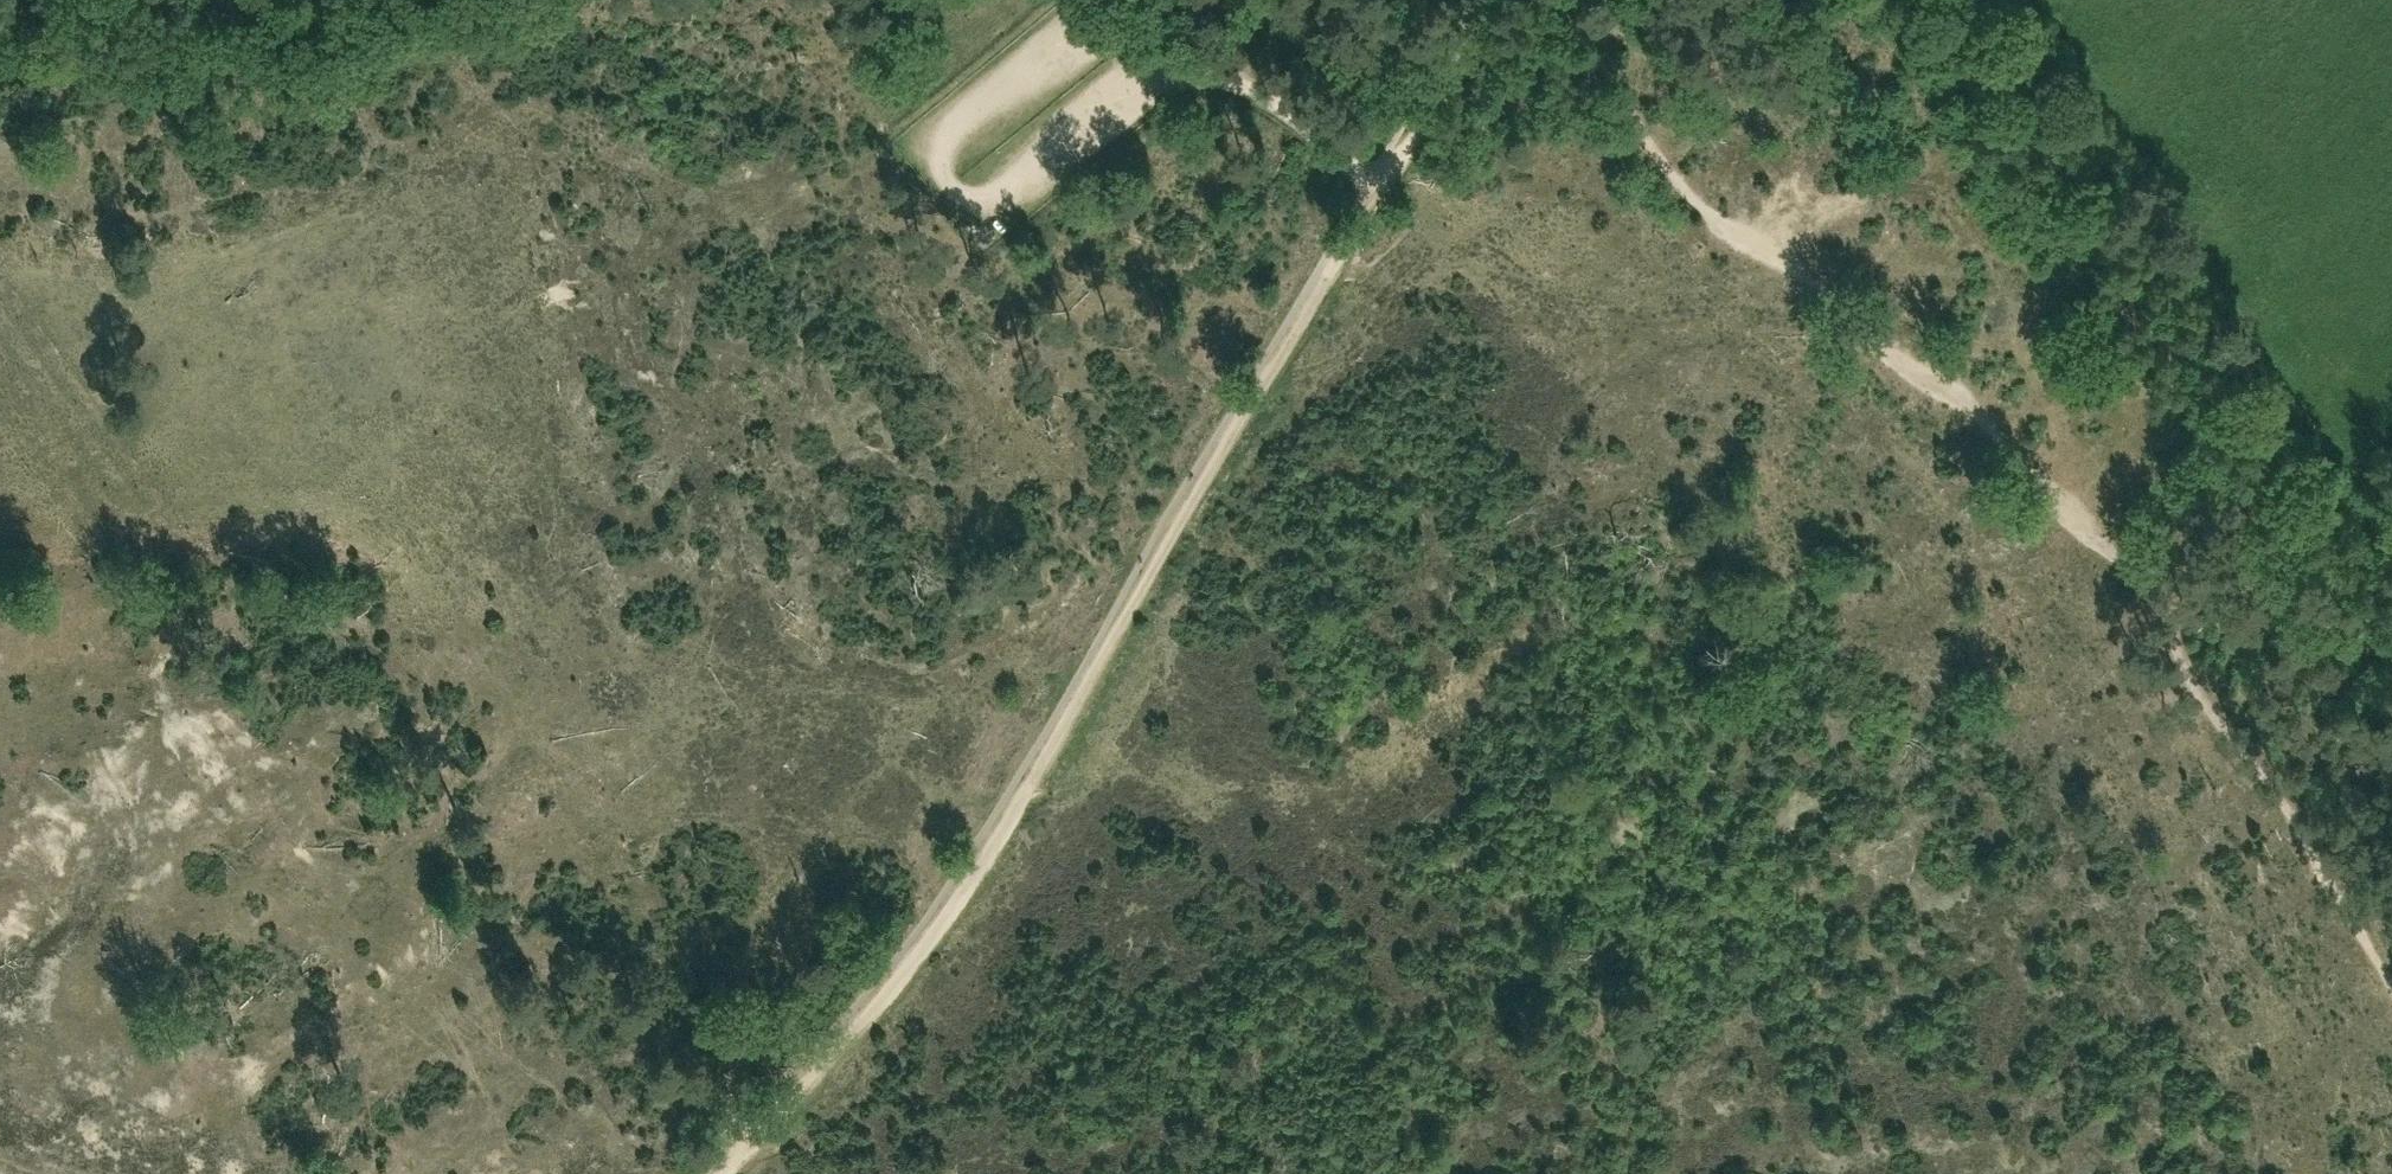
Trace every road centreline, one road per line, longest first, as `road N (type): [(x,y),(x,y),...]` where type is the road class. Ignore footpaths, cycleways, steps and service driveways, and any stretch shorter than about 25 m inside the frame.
road 1 (track): [(1380,199),(971,890),(850,1044),(723,1173)]
road 2 (track): [(0,45),(279,85),(337,80),(430,41),(472,0)]
road 3 (track): [(1491,0),(1380,199)]

